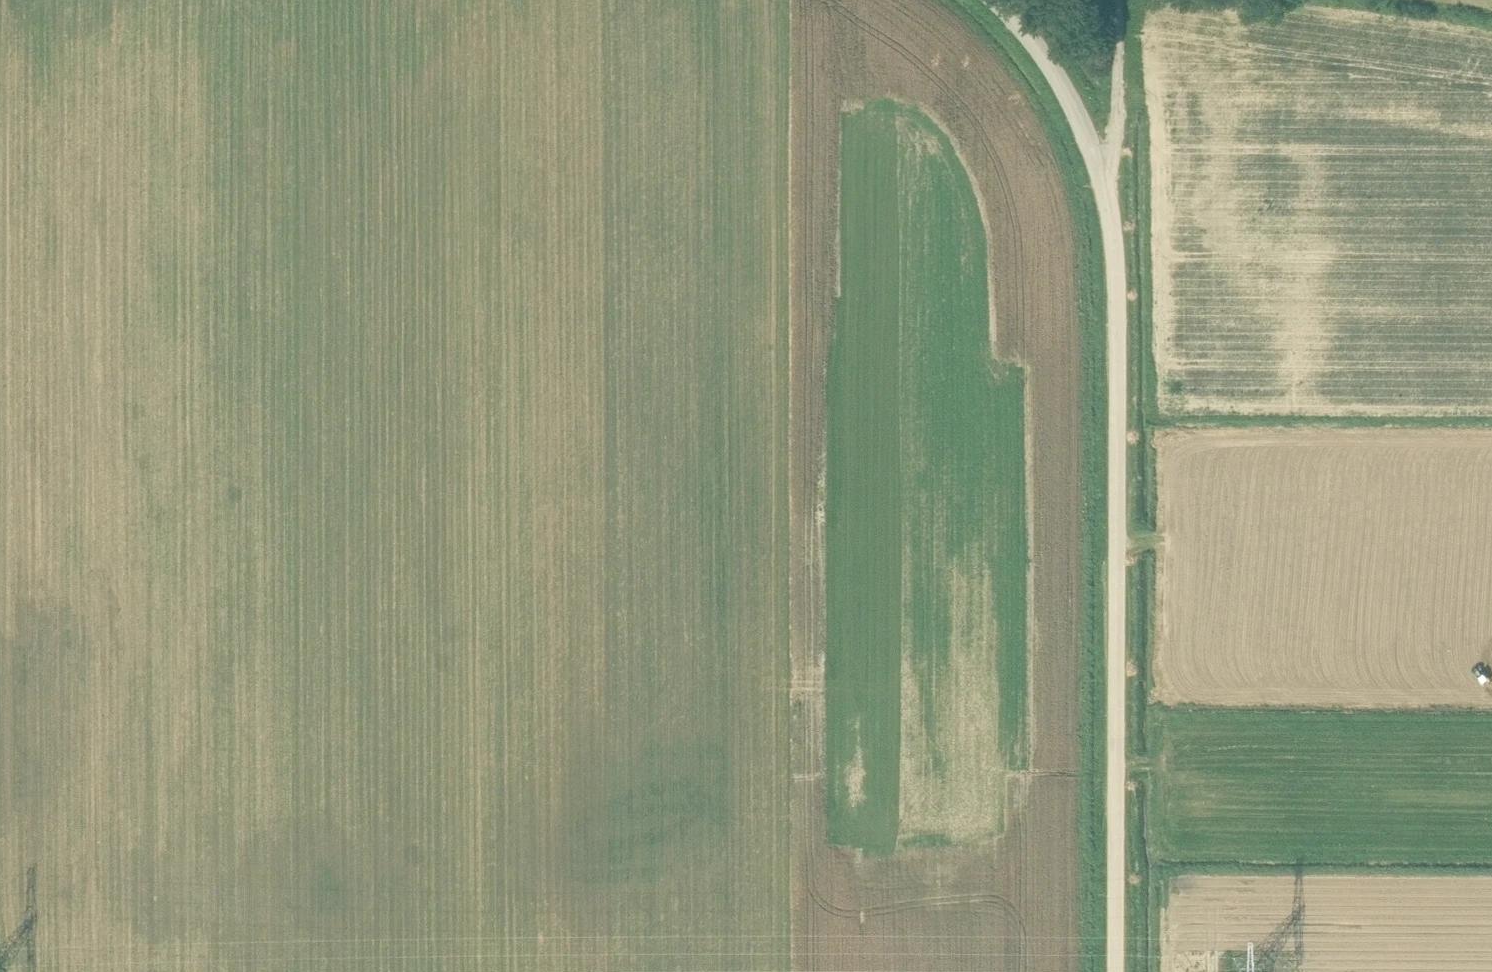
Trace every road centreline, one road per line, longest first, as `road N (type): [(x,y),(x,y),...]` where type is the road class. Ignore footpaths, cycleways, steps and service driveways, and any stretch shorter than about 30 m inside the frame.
road 1 (unclassified): [(1115,971),(1116,261),(1103,178),(1065,90),(992,0)]
road 2 (track): [(1103,178),(1116,141),(1116,0)]

